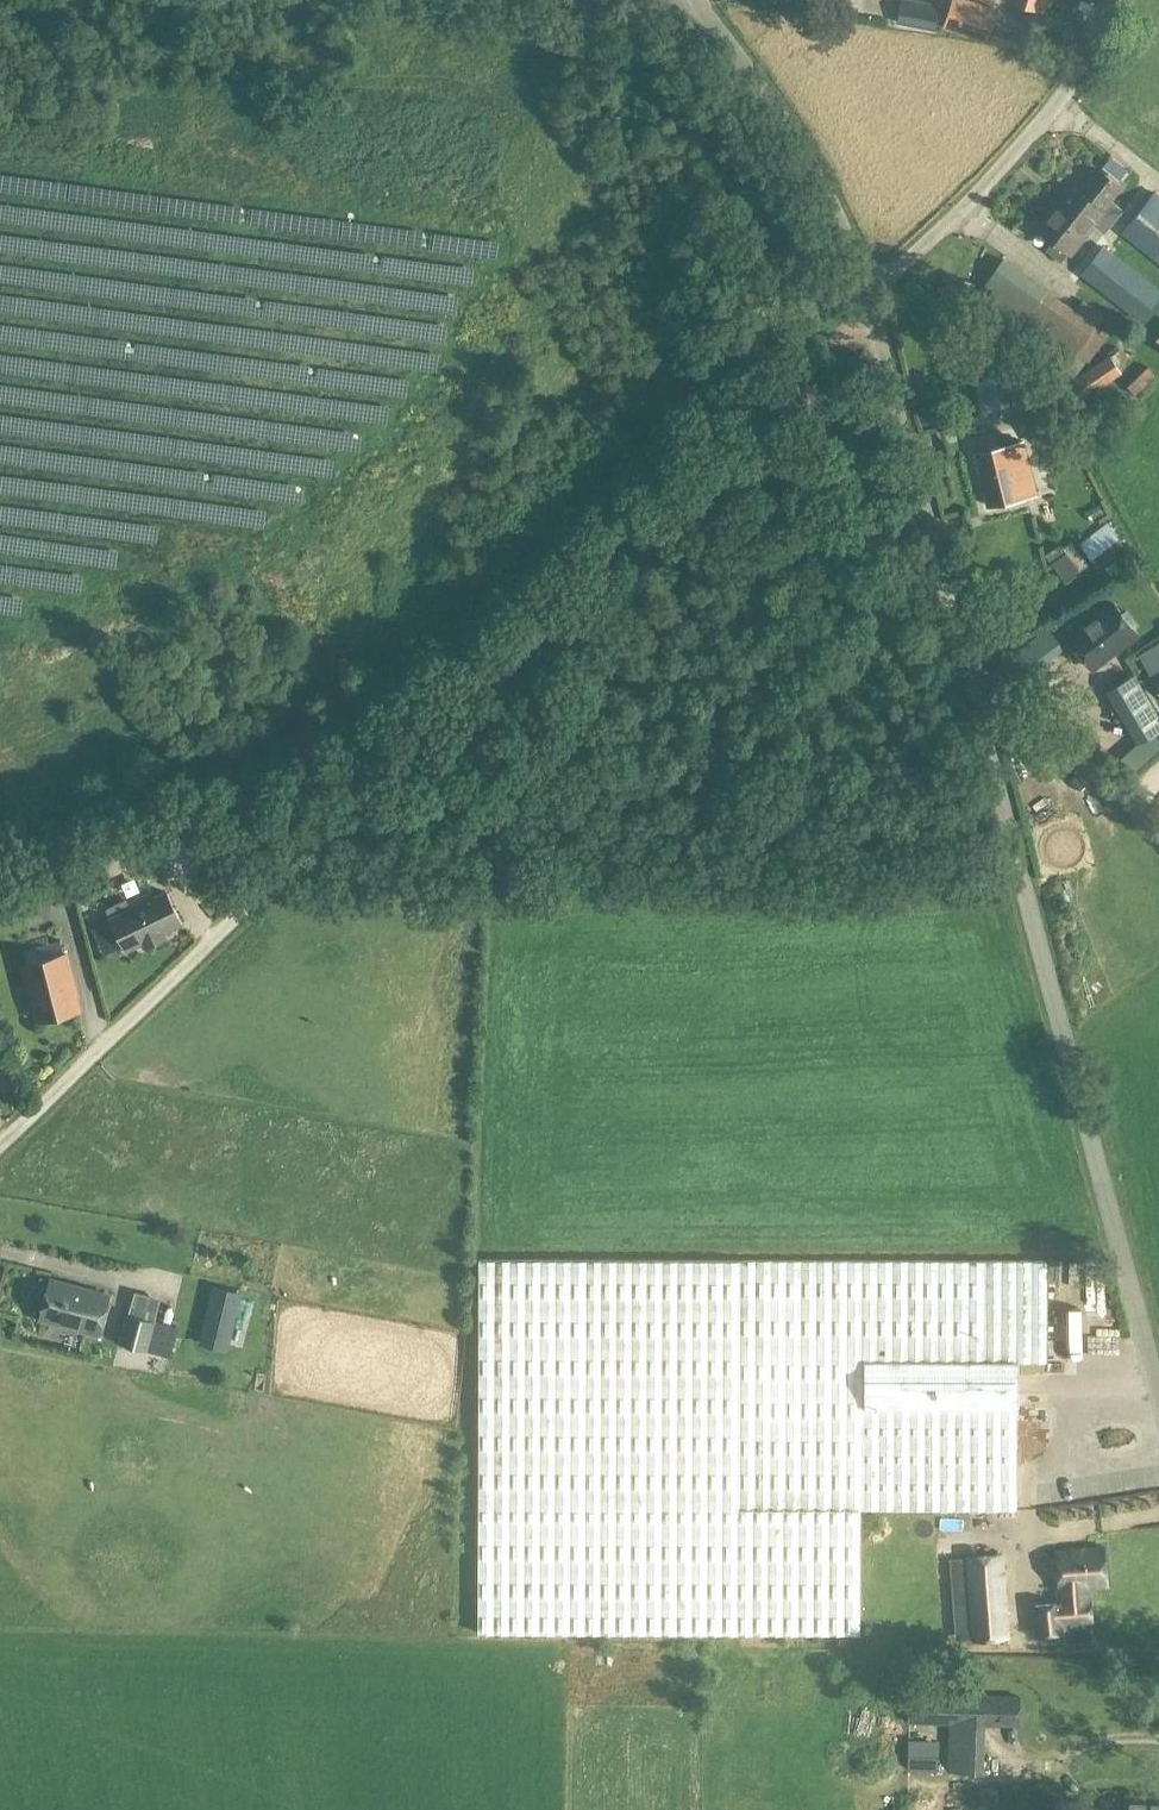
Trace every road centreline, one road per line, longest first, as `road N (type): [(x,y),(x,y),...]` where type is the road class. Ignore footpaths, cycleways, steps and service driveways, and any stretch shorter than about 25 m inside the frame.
road 1 (track): [(1113,0),(1062,102),(871,299),(0,1142)]
road 2 (unclassified): [(1158,1386),(871,299),(805,153),(697,0)]
road 3 (track): [(1158,836),(964,648)]

